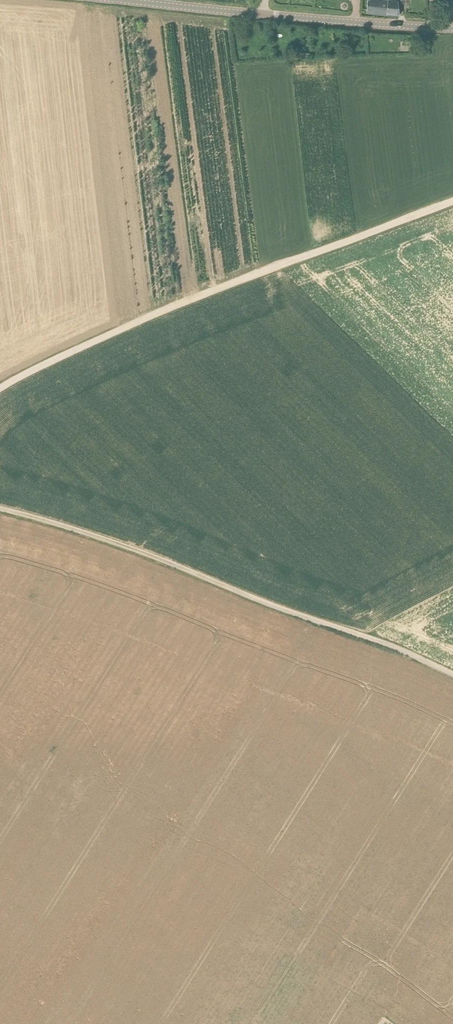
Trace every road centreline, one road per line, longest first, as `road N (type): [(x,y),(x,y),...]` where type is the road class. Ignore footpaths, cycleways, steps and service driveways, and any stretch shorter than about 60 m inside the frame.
road 1 (track): [(0,387),(167,308),(452,202)]
road 2 (track): [(0,509),(145,552),(452,673)]
road 3 (tertiary): [(452,29),(117,0)]

